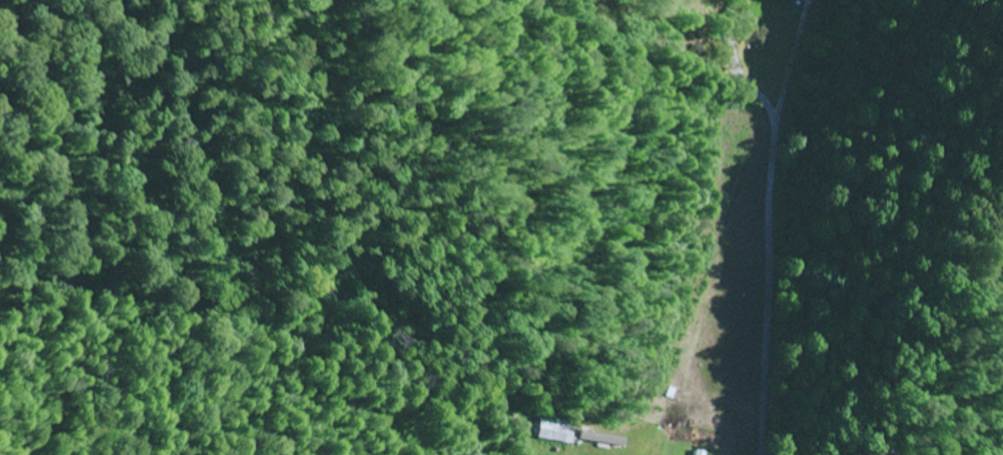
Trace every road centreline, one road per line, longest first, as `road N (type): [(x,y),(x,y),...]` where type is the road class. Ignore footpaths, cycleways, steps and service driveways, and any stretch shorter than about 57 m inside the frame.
road 1 (residential): [(761,454),(773,142),(765,106),(730,54),(734,0)]

